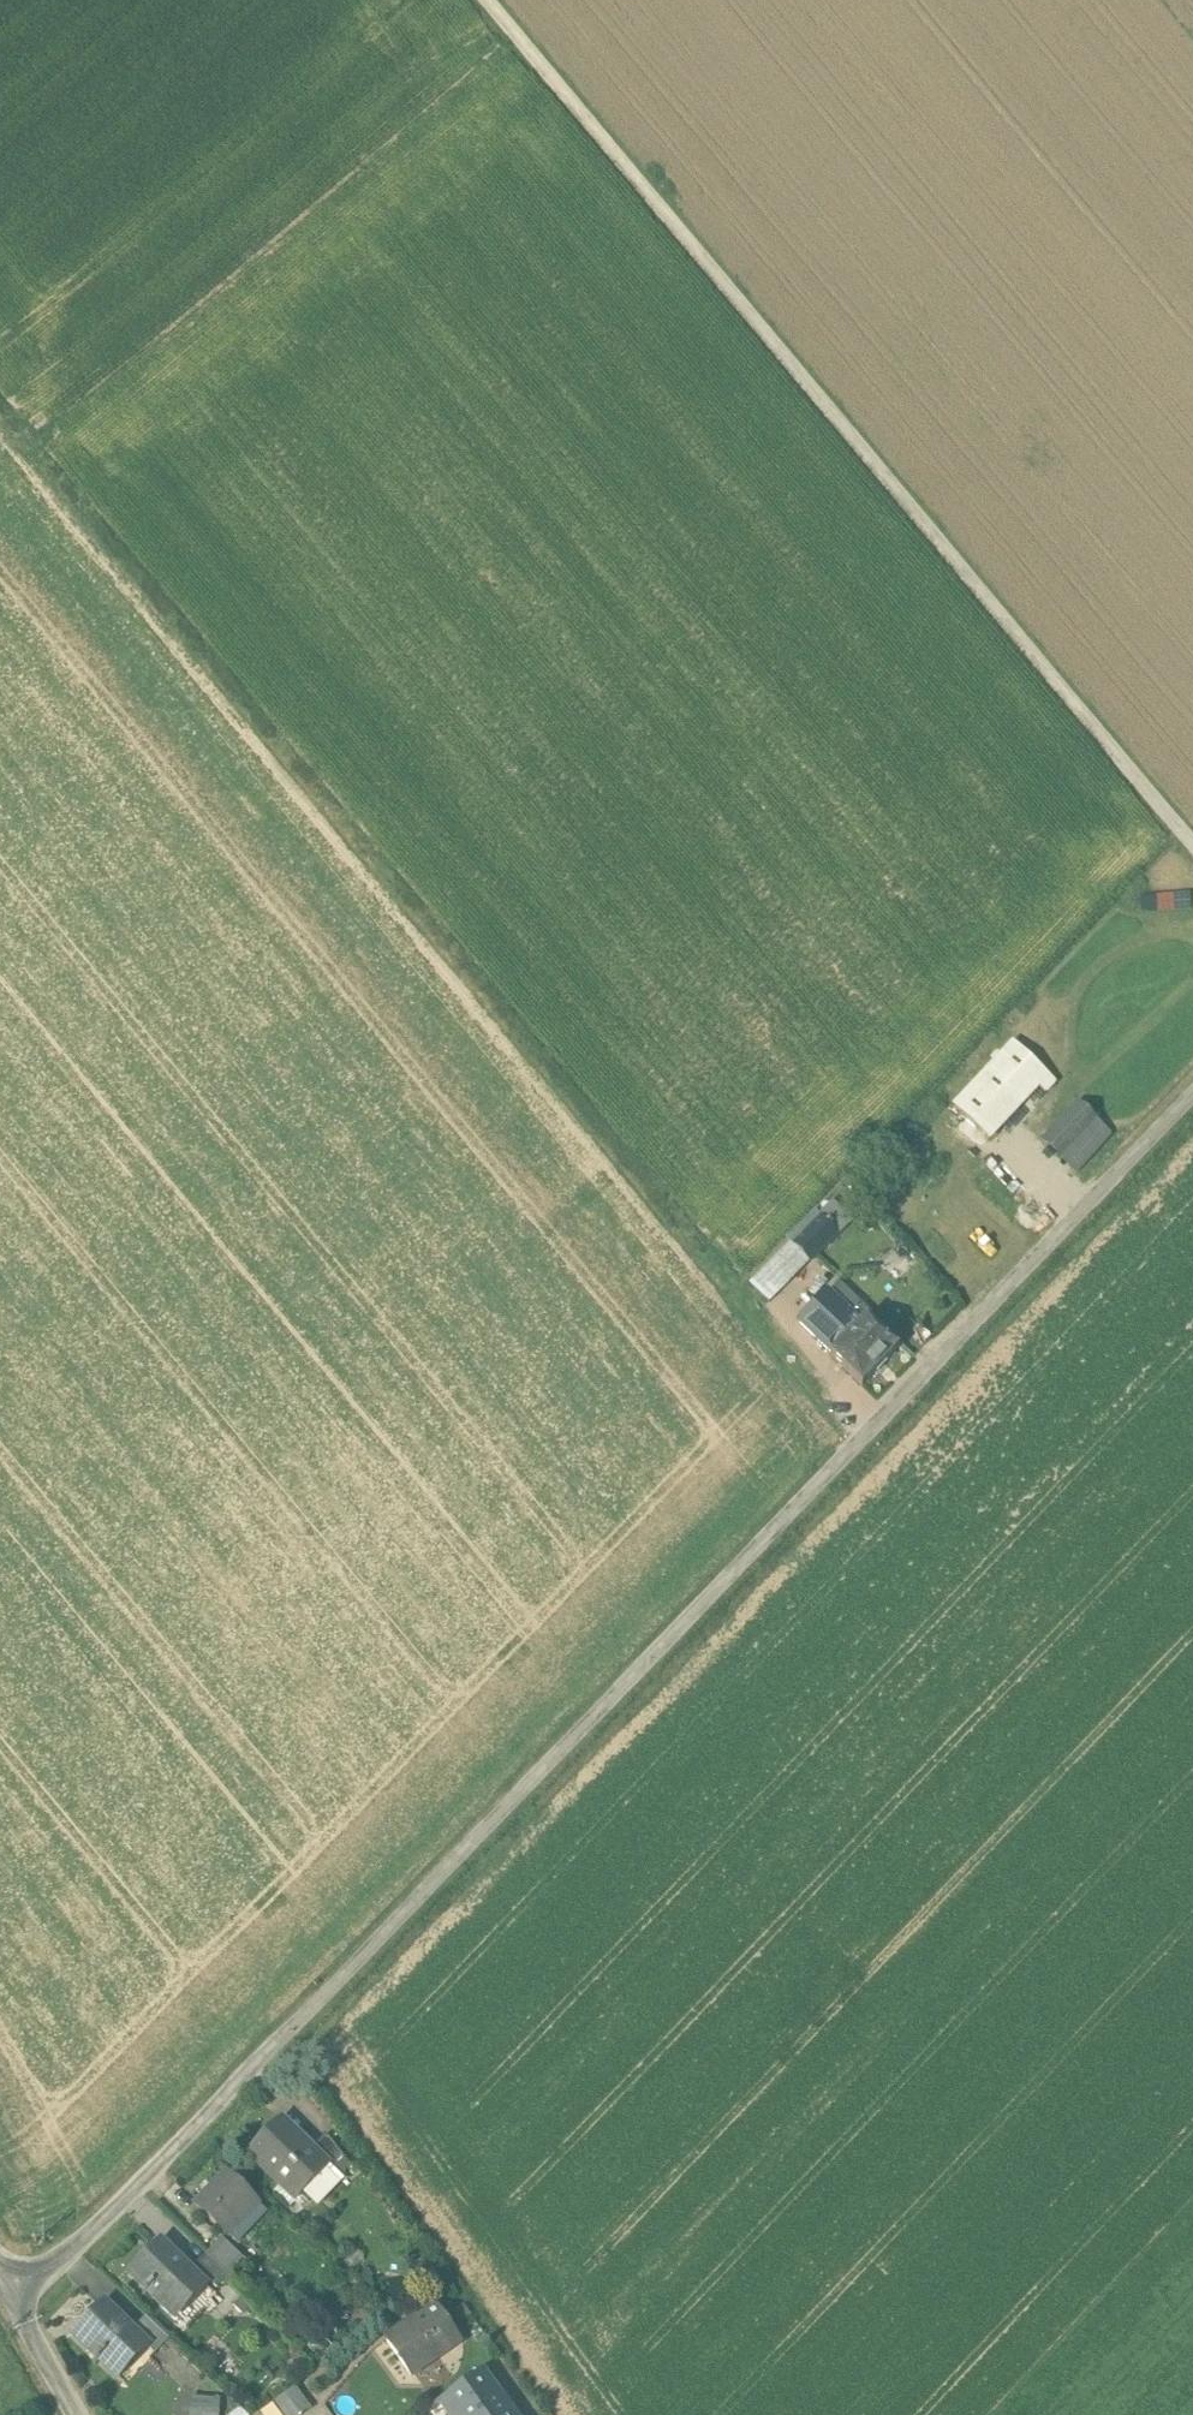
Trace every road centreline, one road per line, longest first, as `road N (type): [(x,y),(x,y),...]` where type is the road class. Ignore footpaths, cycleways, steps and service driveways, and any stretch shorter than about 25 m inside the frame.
road 1 (unclassified): [(18,2311),(1192,1093)]
road 2 (unclassified): [(1192,845),(494,0)]

